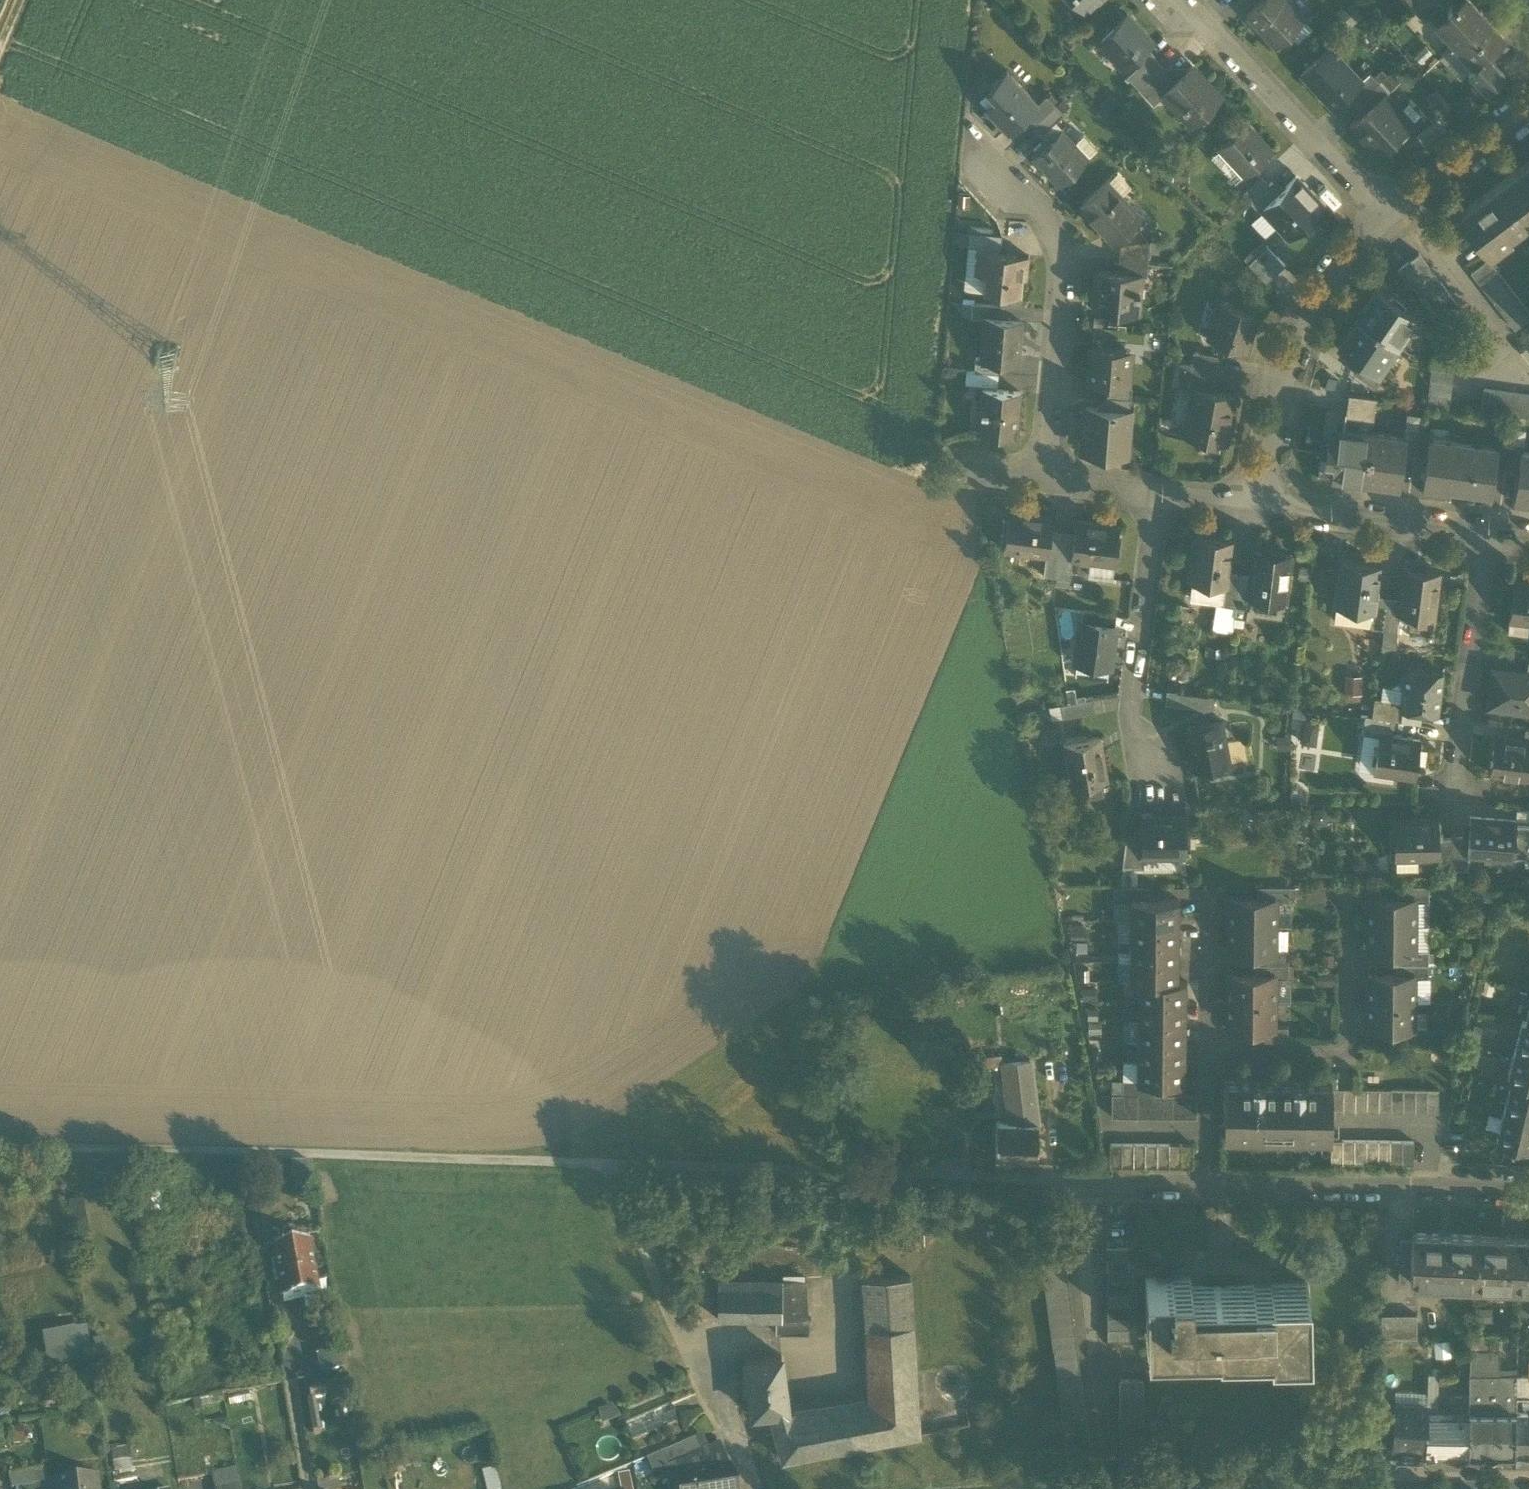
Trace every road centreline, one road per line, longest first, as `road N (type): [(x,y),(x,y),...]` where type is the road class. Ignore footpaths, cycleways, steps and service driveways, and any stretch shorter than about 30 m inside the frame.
road 1 (track): [(0,1151),(1032,1176)]
road 2 (residential): [(1045,483),(1061,260),(1043,215),(984,156)]
road 3 (residential): [(1206,1180),(1426,1180),(1528,1189)]
road 4 (residential): [(1389,222),(1326,280),(1277,387),(1263,504)]
road 5 (residential): [(1389,222),(1180,0)]
road 6 (residential): [(1160,496),(1130,714),(1160,787)]
road 7 (residential): [(1205,1047),(1347,1050),(1347,900)]
road 8 (residential): [(1482,531),(1454,789)]
road 9 (track): [(611,1162),(691,1371)]
road 10 (residential): [(1482,531),(1263,504)]
road 11 (residential): [(1528,109),(1389,222)]
road 12 (residential): [(1032,1176),(1206,1180)]
road 13 (residential): [(1207,898),(1205,1047)]
road 14 (residential): [(1205,1047),(1206,1180)]

